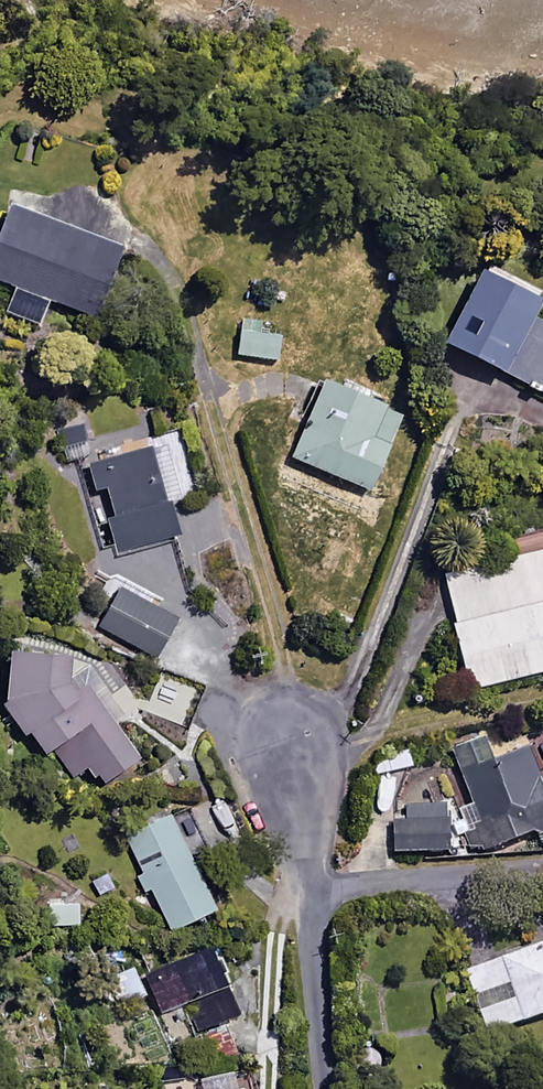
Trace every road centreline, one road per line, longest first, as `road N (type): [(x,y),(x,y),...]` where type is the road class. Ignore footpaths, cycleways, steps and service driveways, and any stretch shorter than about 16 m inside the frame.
road 1 (residential): [(329,1088),(309,871),(278,718)]

